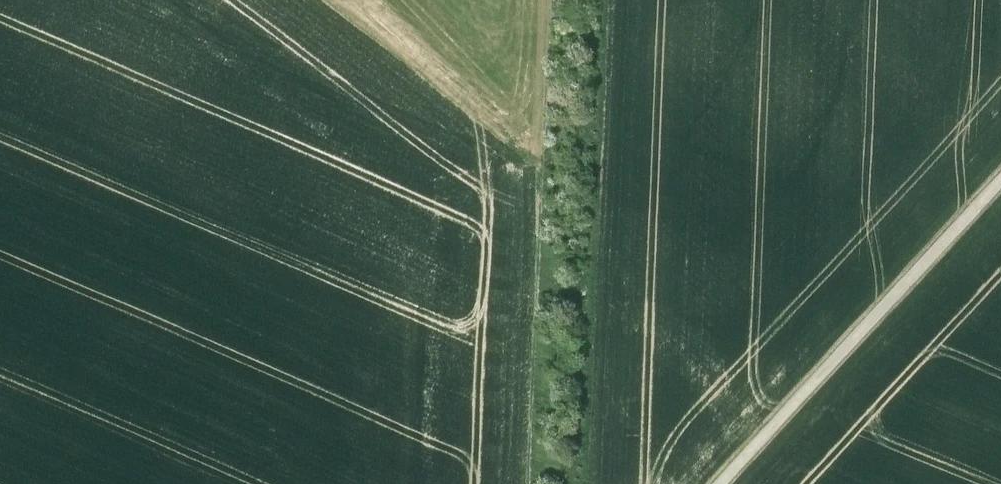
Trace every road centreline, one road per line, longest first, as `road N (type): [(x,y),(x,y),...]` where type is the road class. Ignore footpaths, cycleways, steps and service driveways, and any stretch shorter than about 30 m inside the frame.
road 1 (track): [(1000,179),(719,483)]

